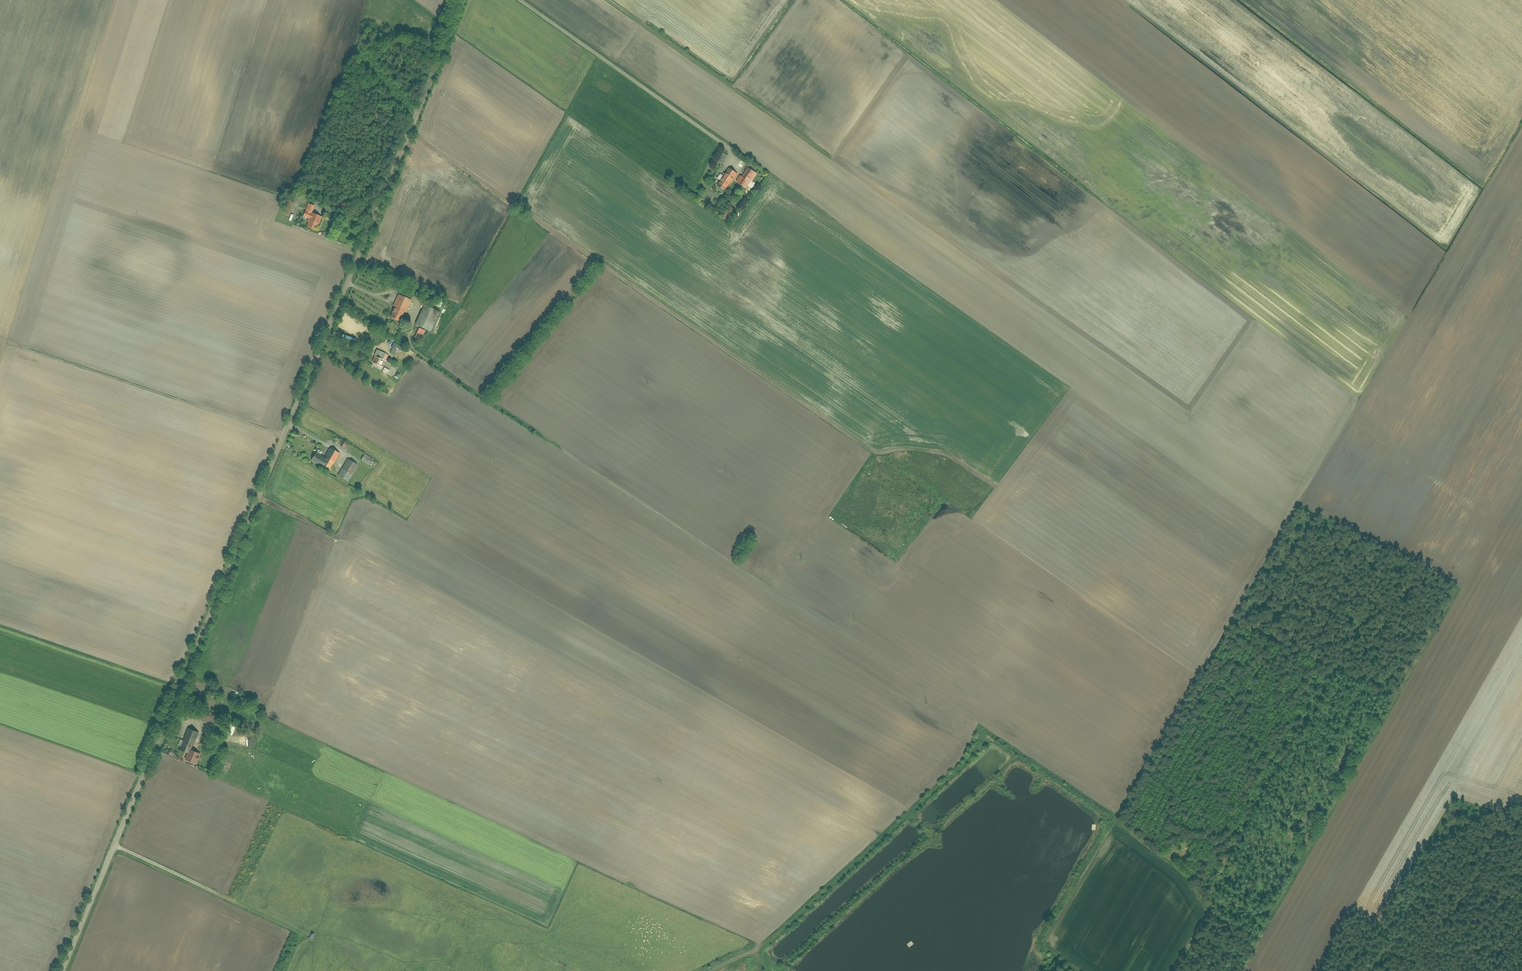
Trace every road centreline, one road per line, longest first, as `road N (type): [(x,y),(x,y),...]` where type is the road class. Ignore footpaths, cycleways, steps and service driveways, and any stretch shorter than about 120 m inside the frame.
road 1 (unclassified): [(465,0),(62,970)]
road 2 (track): [(709,970),(753,953),(785,927),(993,739),(1116,820),(1183,876),(1204,912),(1172,970)]

